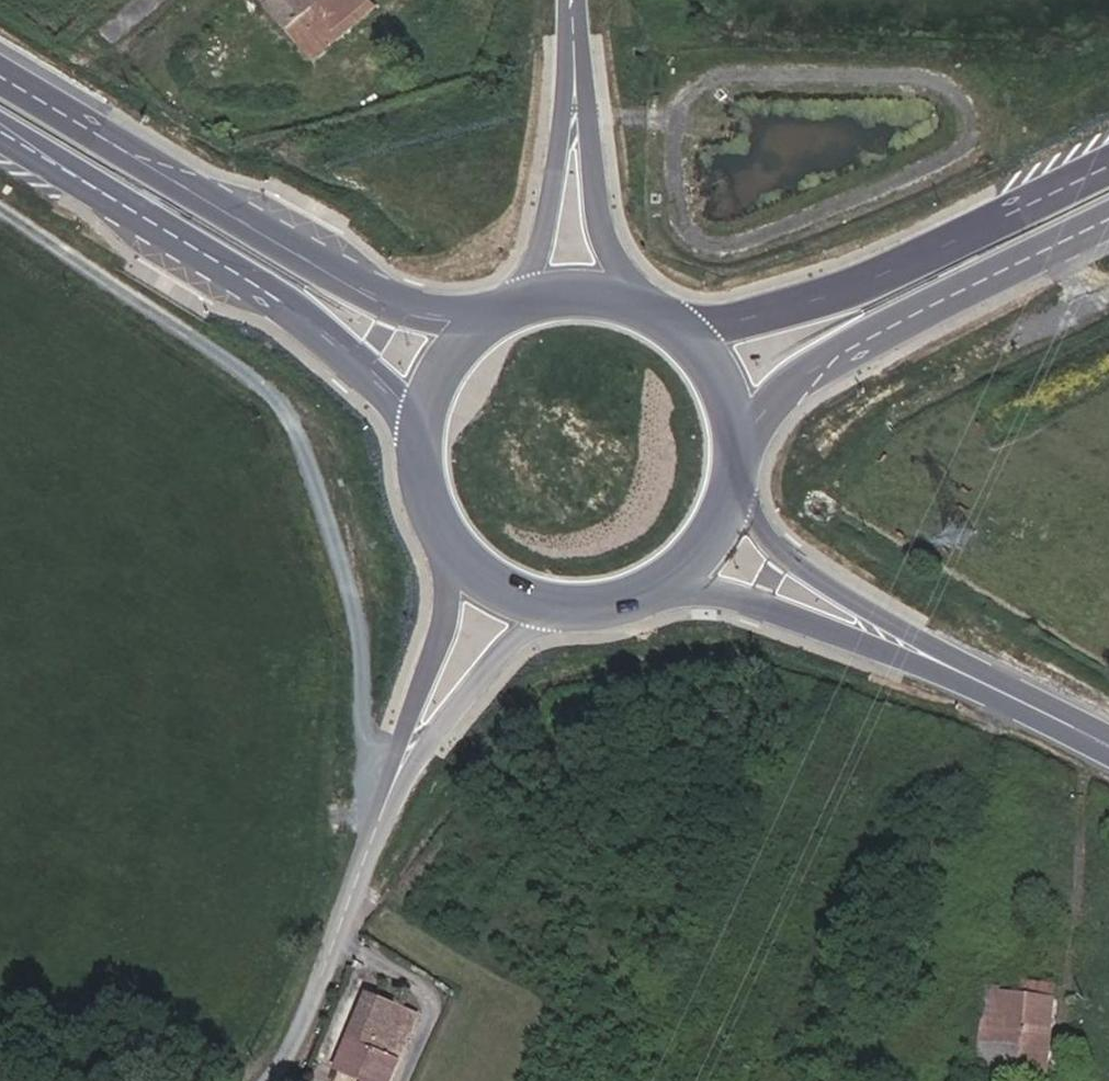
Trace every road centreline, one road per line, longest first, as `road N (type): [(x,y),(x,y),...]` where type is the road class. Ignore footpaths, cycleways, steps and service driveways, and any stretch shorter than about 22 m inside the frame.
road 1 (unclassified): [(0,210),(240,371),(286,413),(310,462),(358,629),(359,729),(394,779)]
road 2 (primary): [(497,318),(396,309),(0,76)]
road 3 (primary): [(0,131),(332,340),(422,435)]
road 4 (primary): [(1108,163),(823,297),(678,329)]
road 5 (primary): [(739,453),(788,398),(859,351),(1108,232)]
road 6 (tertiary): [(652,594),(724,598),(1006,694)]
road 7 (tertiary): [(1006,694),(768,543),(731,501)]
road 8 (residential): [(394,779),(348,921),(296,1058),(279,1080)]
road 9 (residential): [(641,307),(609,256),(580,50)]
road 10 (residential): [(580,50),(533,302)]
road 11 (residential): [(394,779),(506,653),(574,611)]
road 12 (residential): [(453,548),(446,612),(394,779)]
road 13 (primary): [(739,453),(732,406),(711,364),(678,329)]
road 14 (primary): [(497,318),(443,374),(422,435)]
road 15 (primary): [(453,548),(487,581),(528,602),(574,611)]
road 16 (primary): [(652,594),(710,544),(731,501)]

